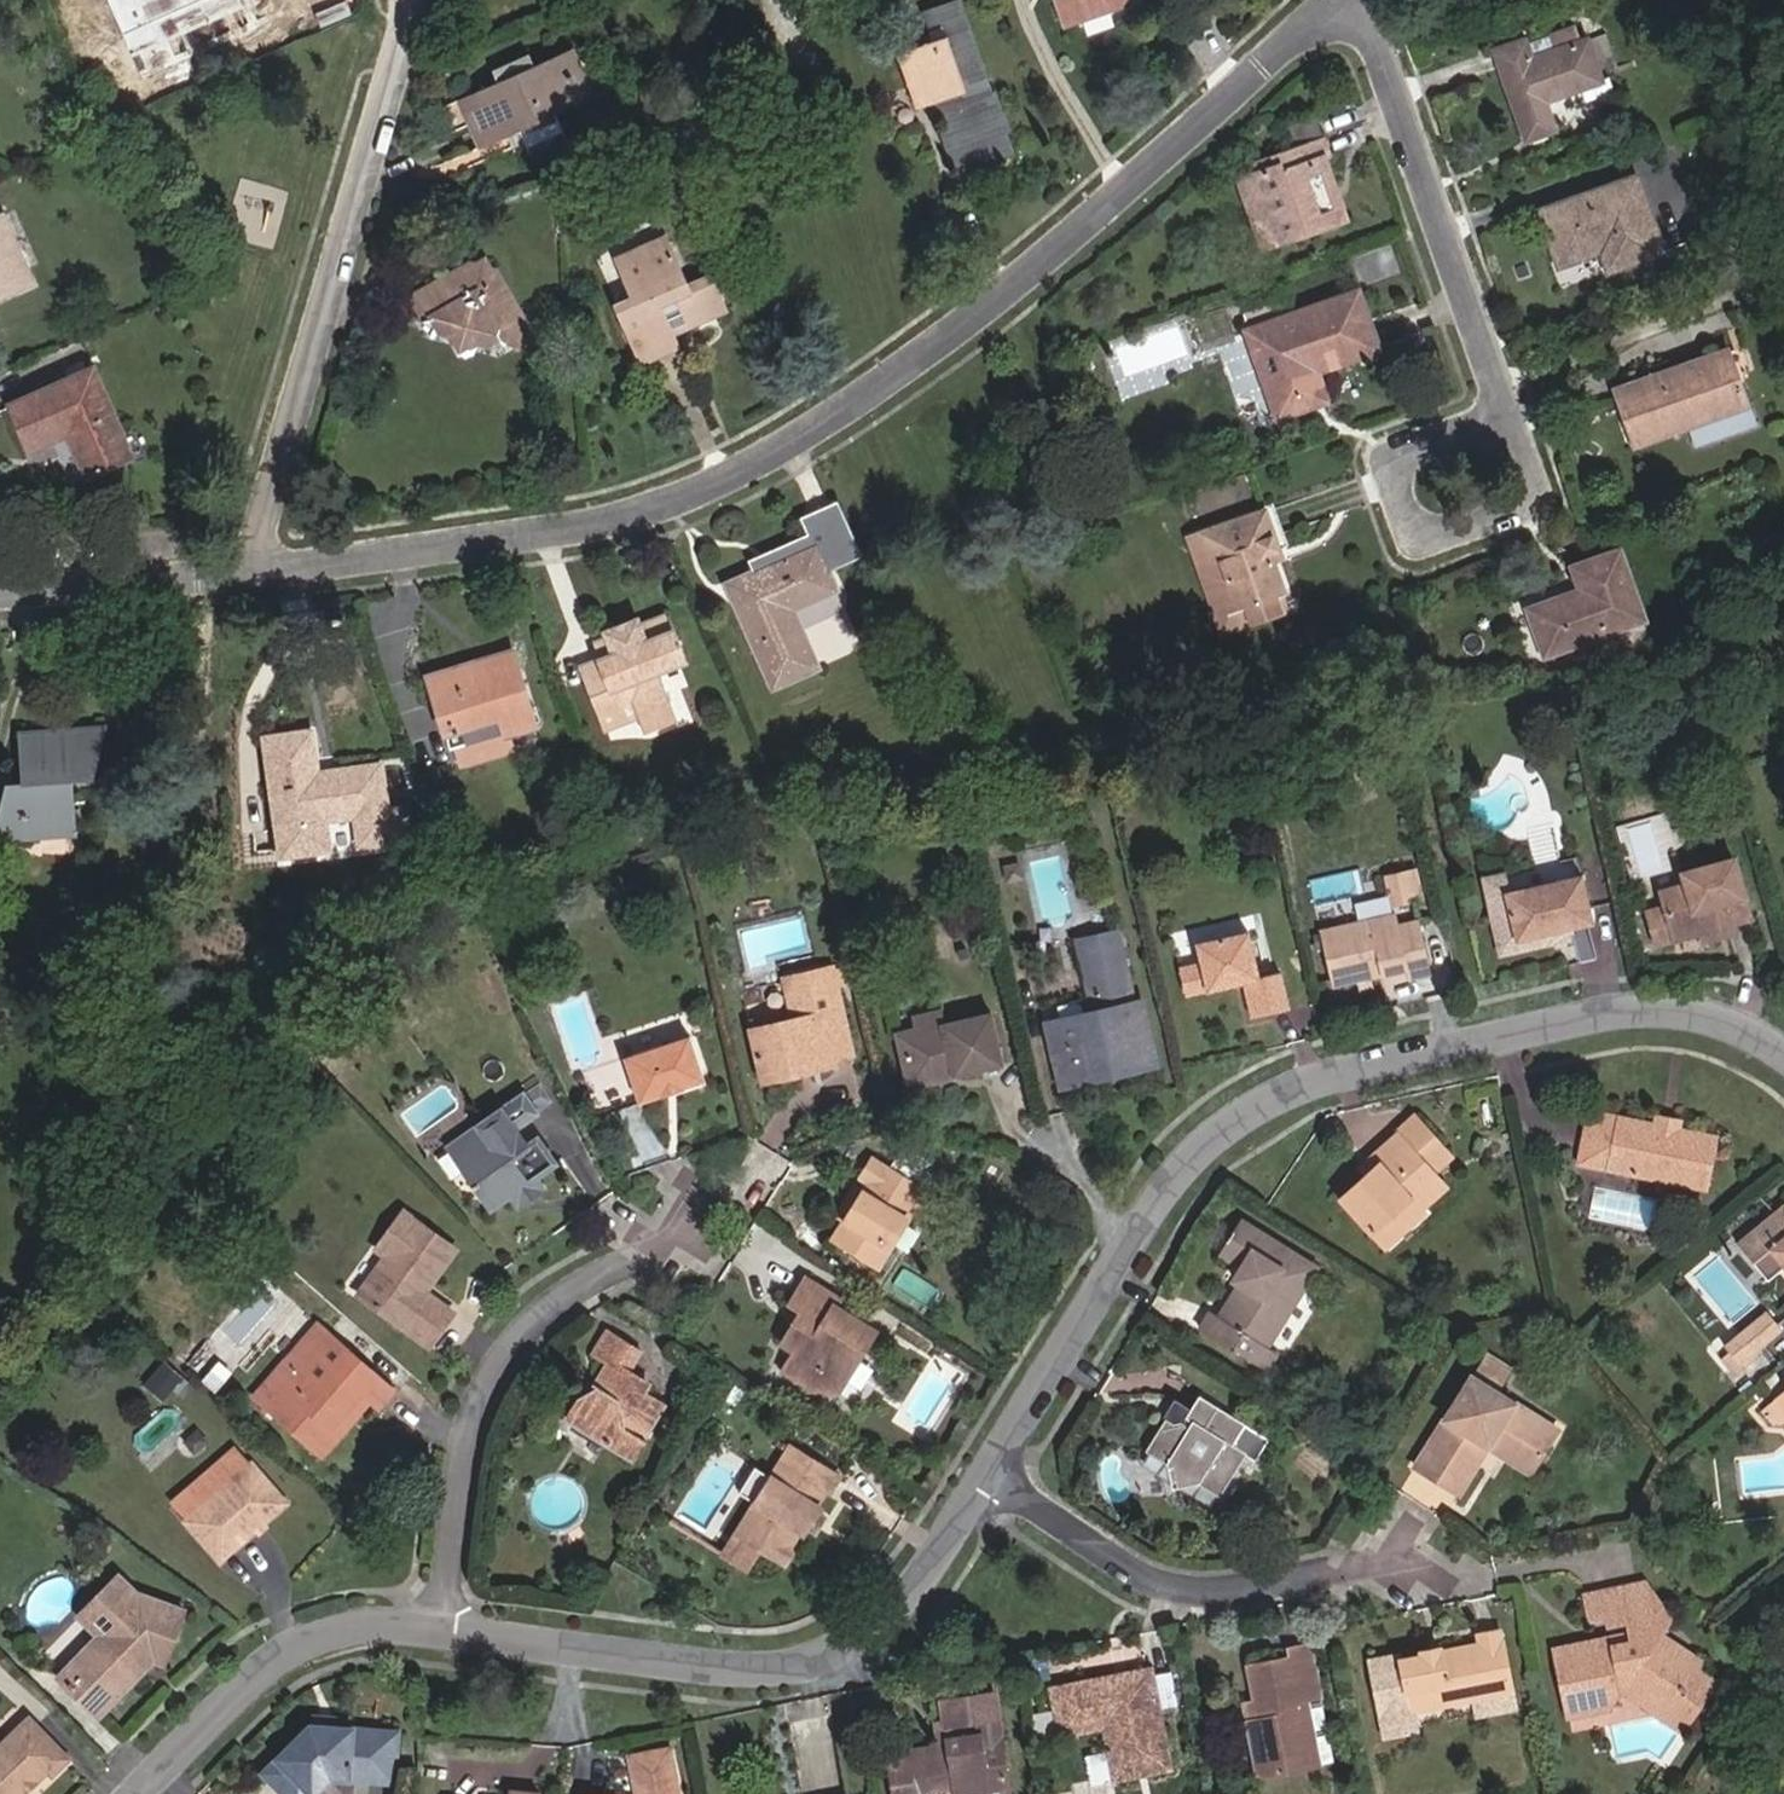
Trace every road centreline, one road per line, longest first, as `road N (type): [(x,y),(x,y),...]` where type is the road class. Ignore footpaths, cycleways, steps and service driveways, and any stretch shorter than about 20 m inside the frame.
road 1 (residential): [(264,559),(313,560),(623,518),(822,419),(1045,265),(1326,0)]
road 2 (residential): [(1783,1044),(1671,1002),(1339,1078),(1234,1120),(985,1475)]
road 3 (residential): [(985,1475),(893,1607),(812,1659),(764,1663),(437,1626)]
road 4 (residential): [(264,559),(417,0)]
road 5 (residential): [(636,1260),(558,1302),(476,1406),(437,1626)]
road 6 (residential): [(1507,413),(1361,0)]
road 7 (residential): [(1343,1569),(1210,1591),(1168,1586),(985,1475)]
road 8 (residential): [(437,1626),(349,1630),(286,1649),(134,1793)]
road 9 (residential): [(1507,413),(1404,446),(1388,467),(1410,533),(1431,537),(1522,504),(1534,483)]
road 10 (residential): [(0,584),(264,559)]

